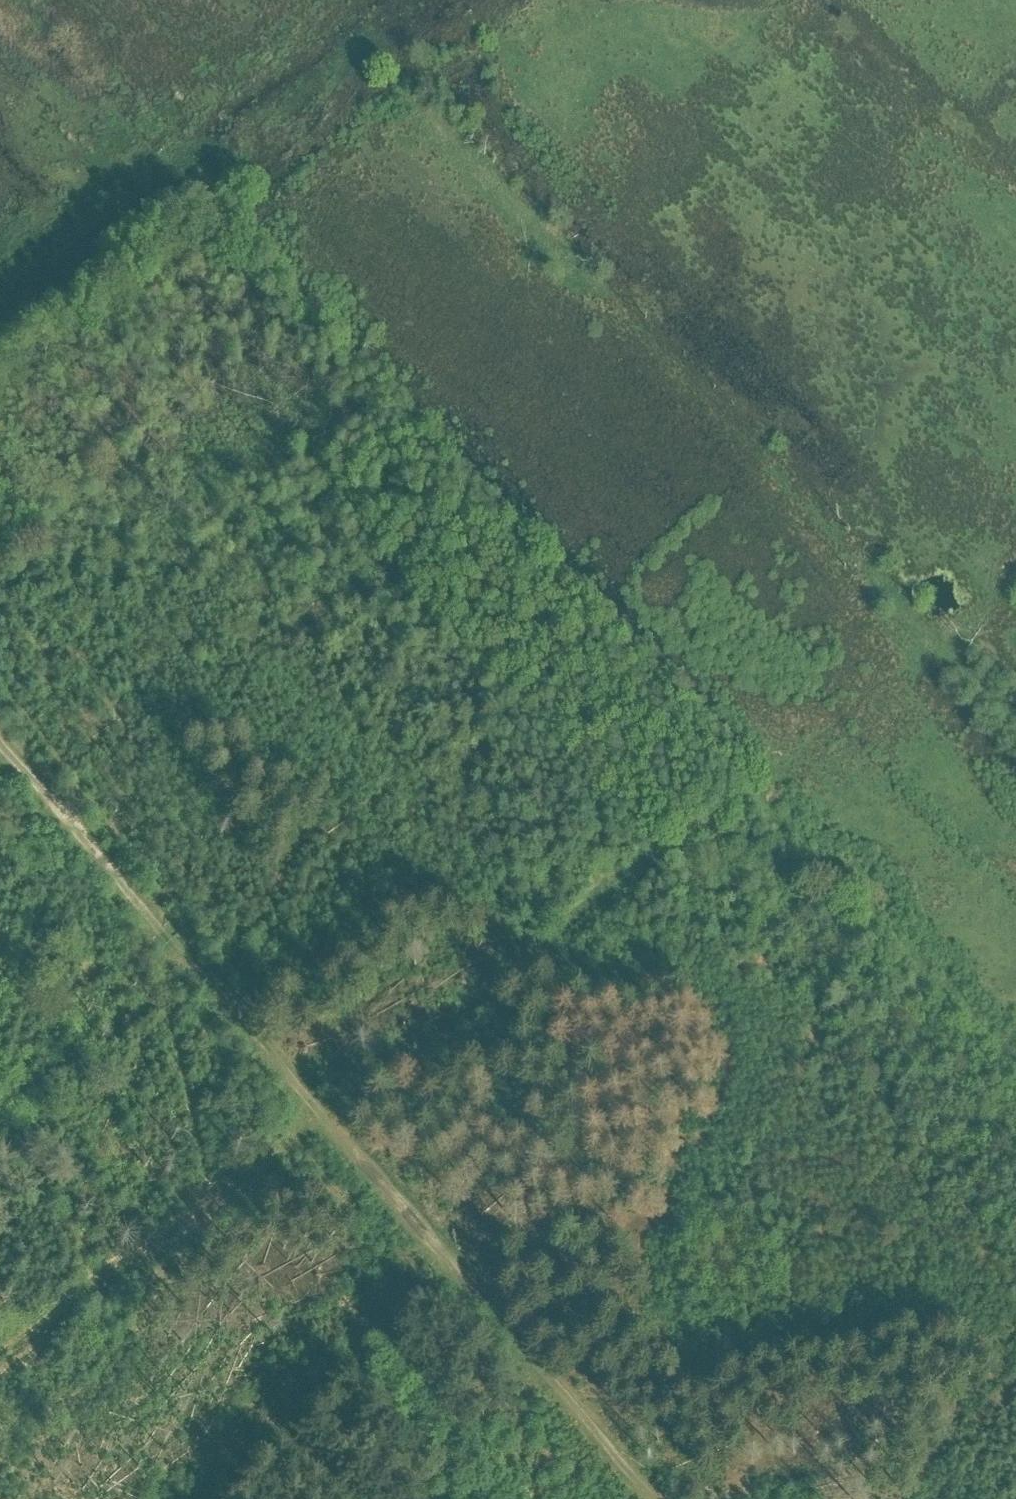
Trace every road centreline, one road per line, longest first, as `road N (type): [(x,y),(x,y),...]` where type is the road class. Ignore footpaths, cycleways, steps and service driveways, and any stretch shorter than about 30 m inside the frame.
road 1 (track): [(0,749),(647,1498)]
road 2 (track): [(0,1341),(313,1110)]

